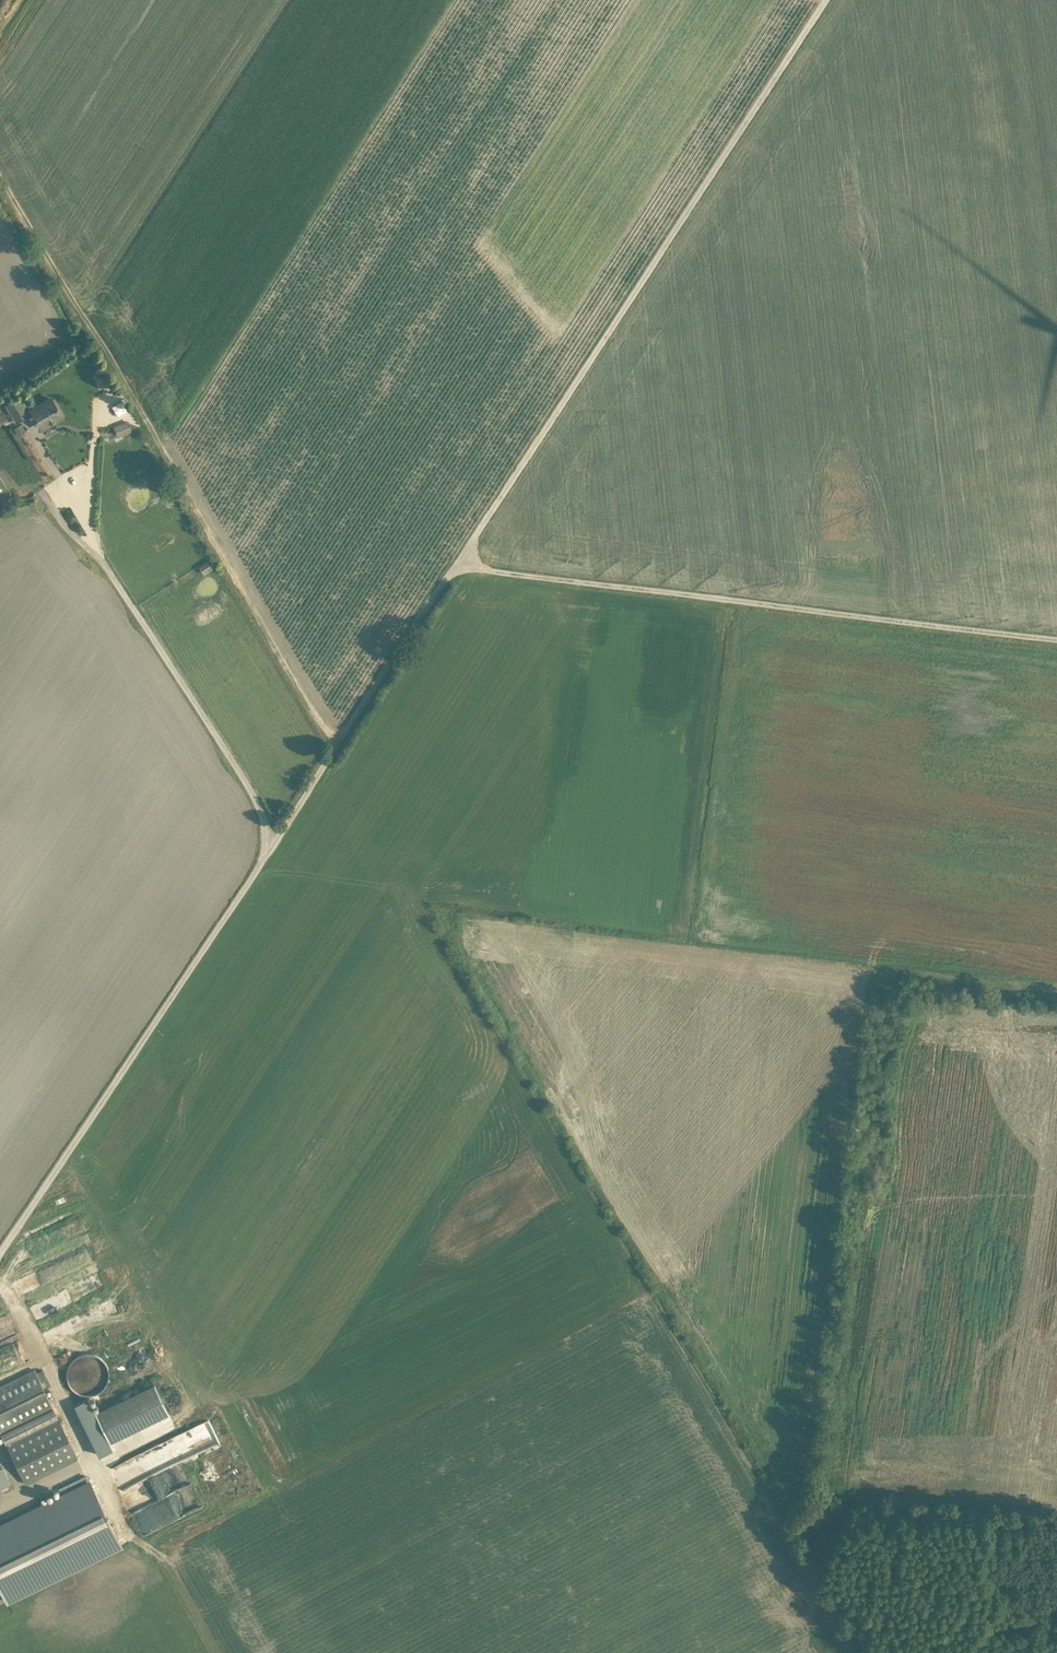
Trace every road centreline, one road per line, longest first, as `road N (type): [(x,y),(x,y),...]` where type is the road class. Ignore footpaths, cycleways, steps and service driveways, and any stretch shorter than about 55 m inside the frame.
road 1 (track): [(0,1255),(460,560)]
road 2 (track): [(825,0),(460,560)]
road 3 (track): [(337,744),(0,173)]
road 4 (track): [(460,560),(1056,640)]
road 5 (track): [(1056,990),(881,968)]

